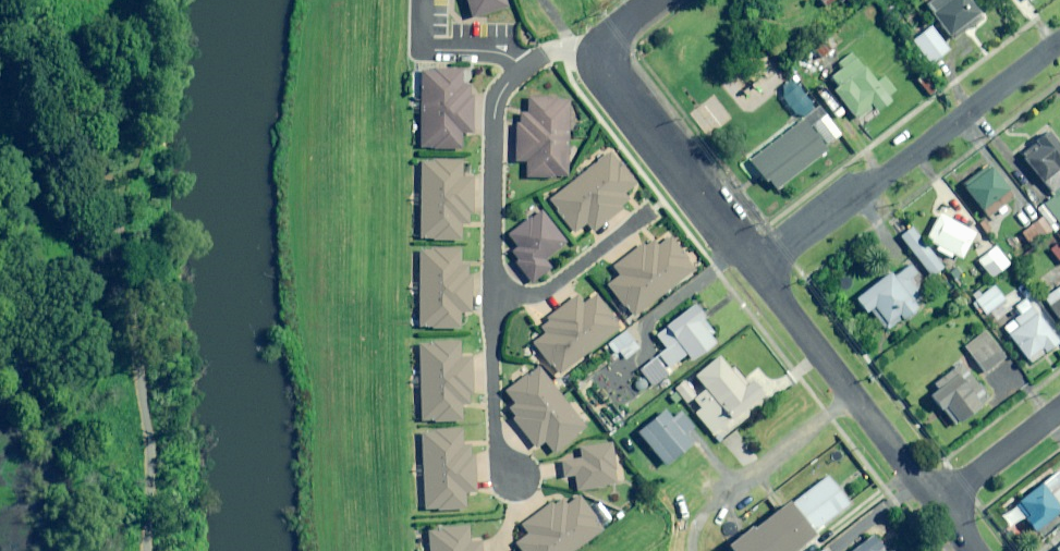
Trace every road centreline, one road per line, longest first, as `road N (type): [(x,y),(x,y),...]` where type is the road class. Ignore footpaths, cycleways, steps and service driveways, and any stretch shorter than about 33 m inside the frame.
road 1 (residential): [(1059,39),(893,172),(753,268)]
road 2 (residential): [(939,502),(753,268)]
road 3 (residential): [(753,268),(626,106),(609,51)]
road 4 (residential): [(497,295),(495,109),(524,68)]
road 5 (residential): [(514,480),(497,436),(497,295)]
road 6 (residential): [(650,212),(544,292),(497,295)]
road 7 (residential): [(939,502),(1059,410)]

